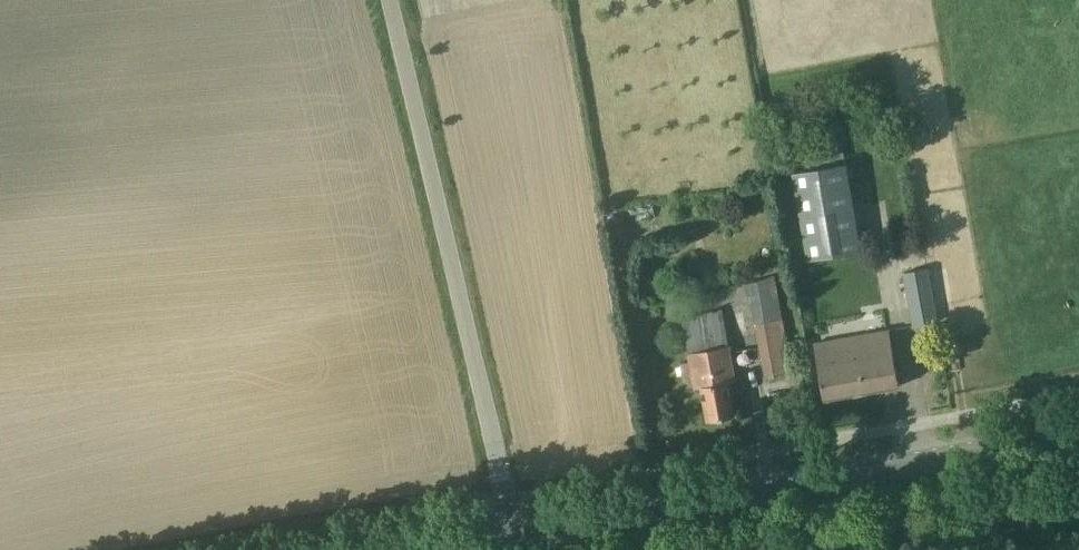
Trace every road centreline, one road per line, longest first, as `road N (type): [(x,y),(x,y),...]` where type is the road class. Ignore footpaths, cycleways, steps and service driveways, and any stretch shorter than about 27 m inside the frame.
road 1 (tertiary): [(510,538),(1078,436)]
road 2 (unclassified): [(510,538),(390,0)]

